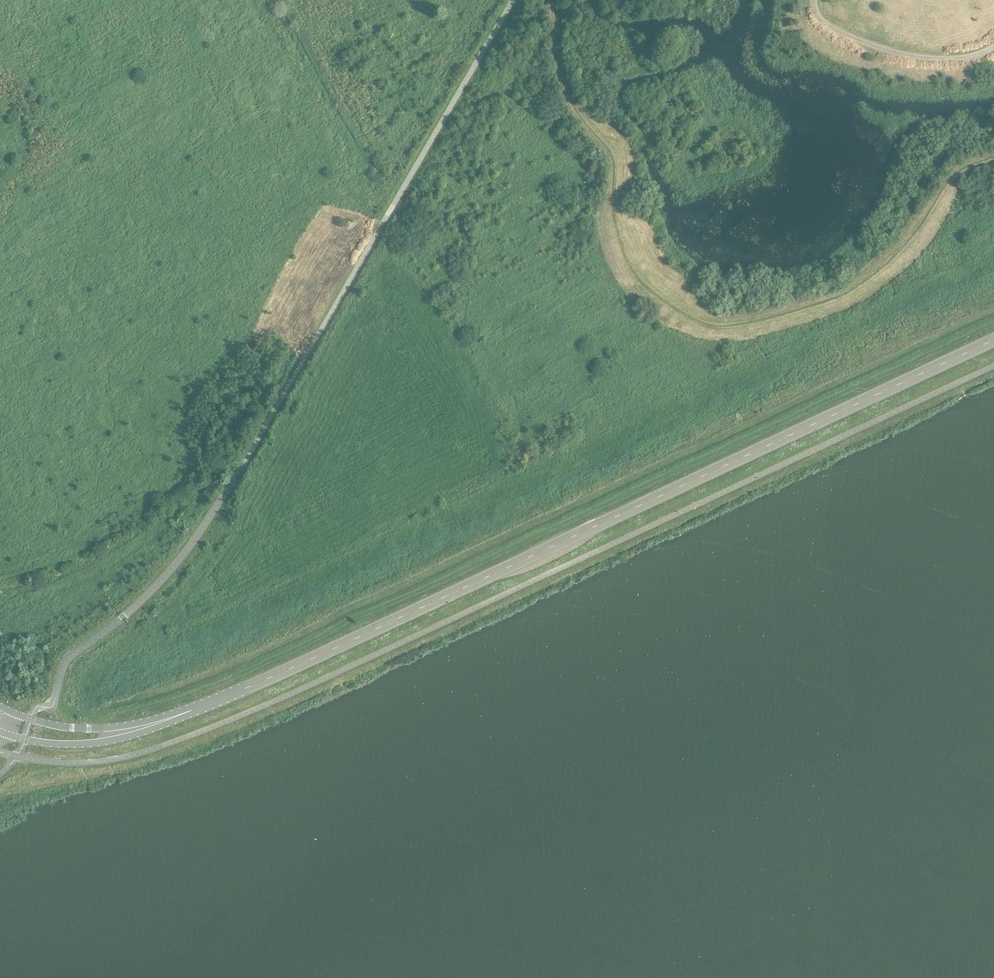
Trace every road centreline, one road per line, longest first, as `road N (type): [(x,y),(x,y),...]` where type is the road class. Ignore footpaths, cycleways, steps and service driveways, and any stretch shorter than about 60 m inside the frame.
road 1 (tertiary): [(179,715),(993,343)]
road 2 (tertiary): [(3,733),(97,743),(179,715)]
road 3 (tertiary): [(179,715),(81,729),(5,709)]

